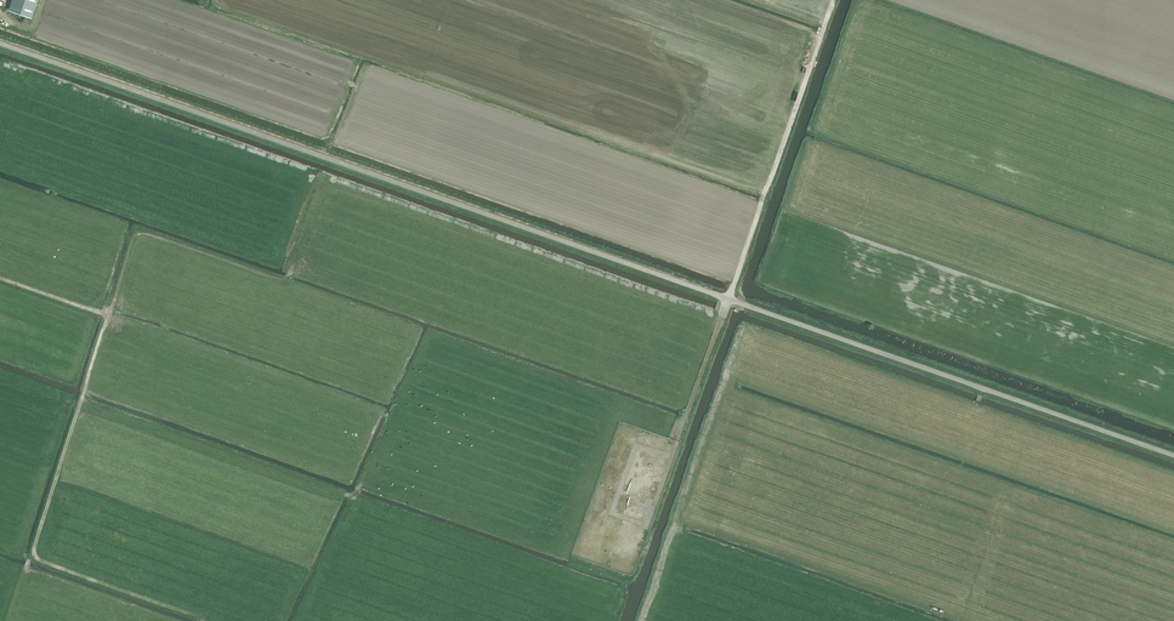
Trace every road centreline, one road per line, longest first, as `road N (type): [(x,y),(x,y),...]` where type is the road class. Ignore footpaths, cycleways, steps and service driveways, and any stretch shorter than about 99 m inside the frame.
road 1 (unclassified): [(1173,455),(0,44)]
road 2 (track): [(202,620),(34,556),(106,324),(105,315),(0,278)]
road 3 (track): [(729,299),(834,0)]

